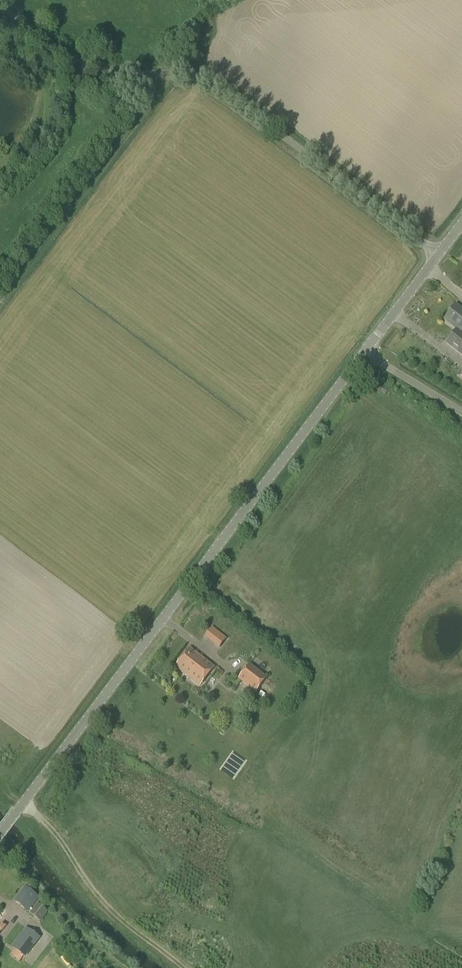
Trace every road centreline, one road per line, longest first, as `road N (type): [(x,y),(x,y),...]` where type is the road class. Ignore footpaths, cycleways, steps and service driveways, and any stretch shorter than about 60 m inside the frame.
road 1 (unclassified): [(0,836),(364,353)]
road 2 (unclassified): [(439,254),(210,82),(186,74),(100,73),(0,8)]
road 3 (unclassified): [(364,353),(439,254)]

